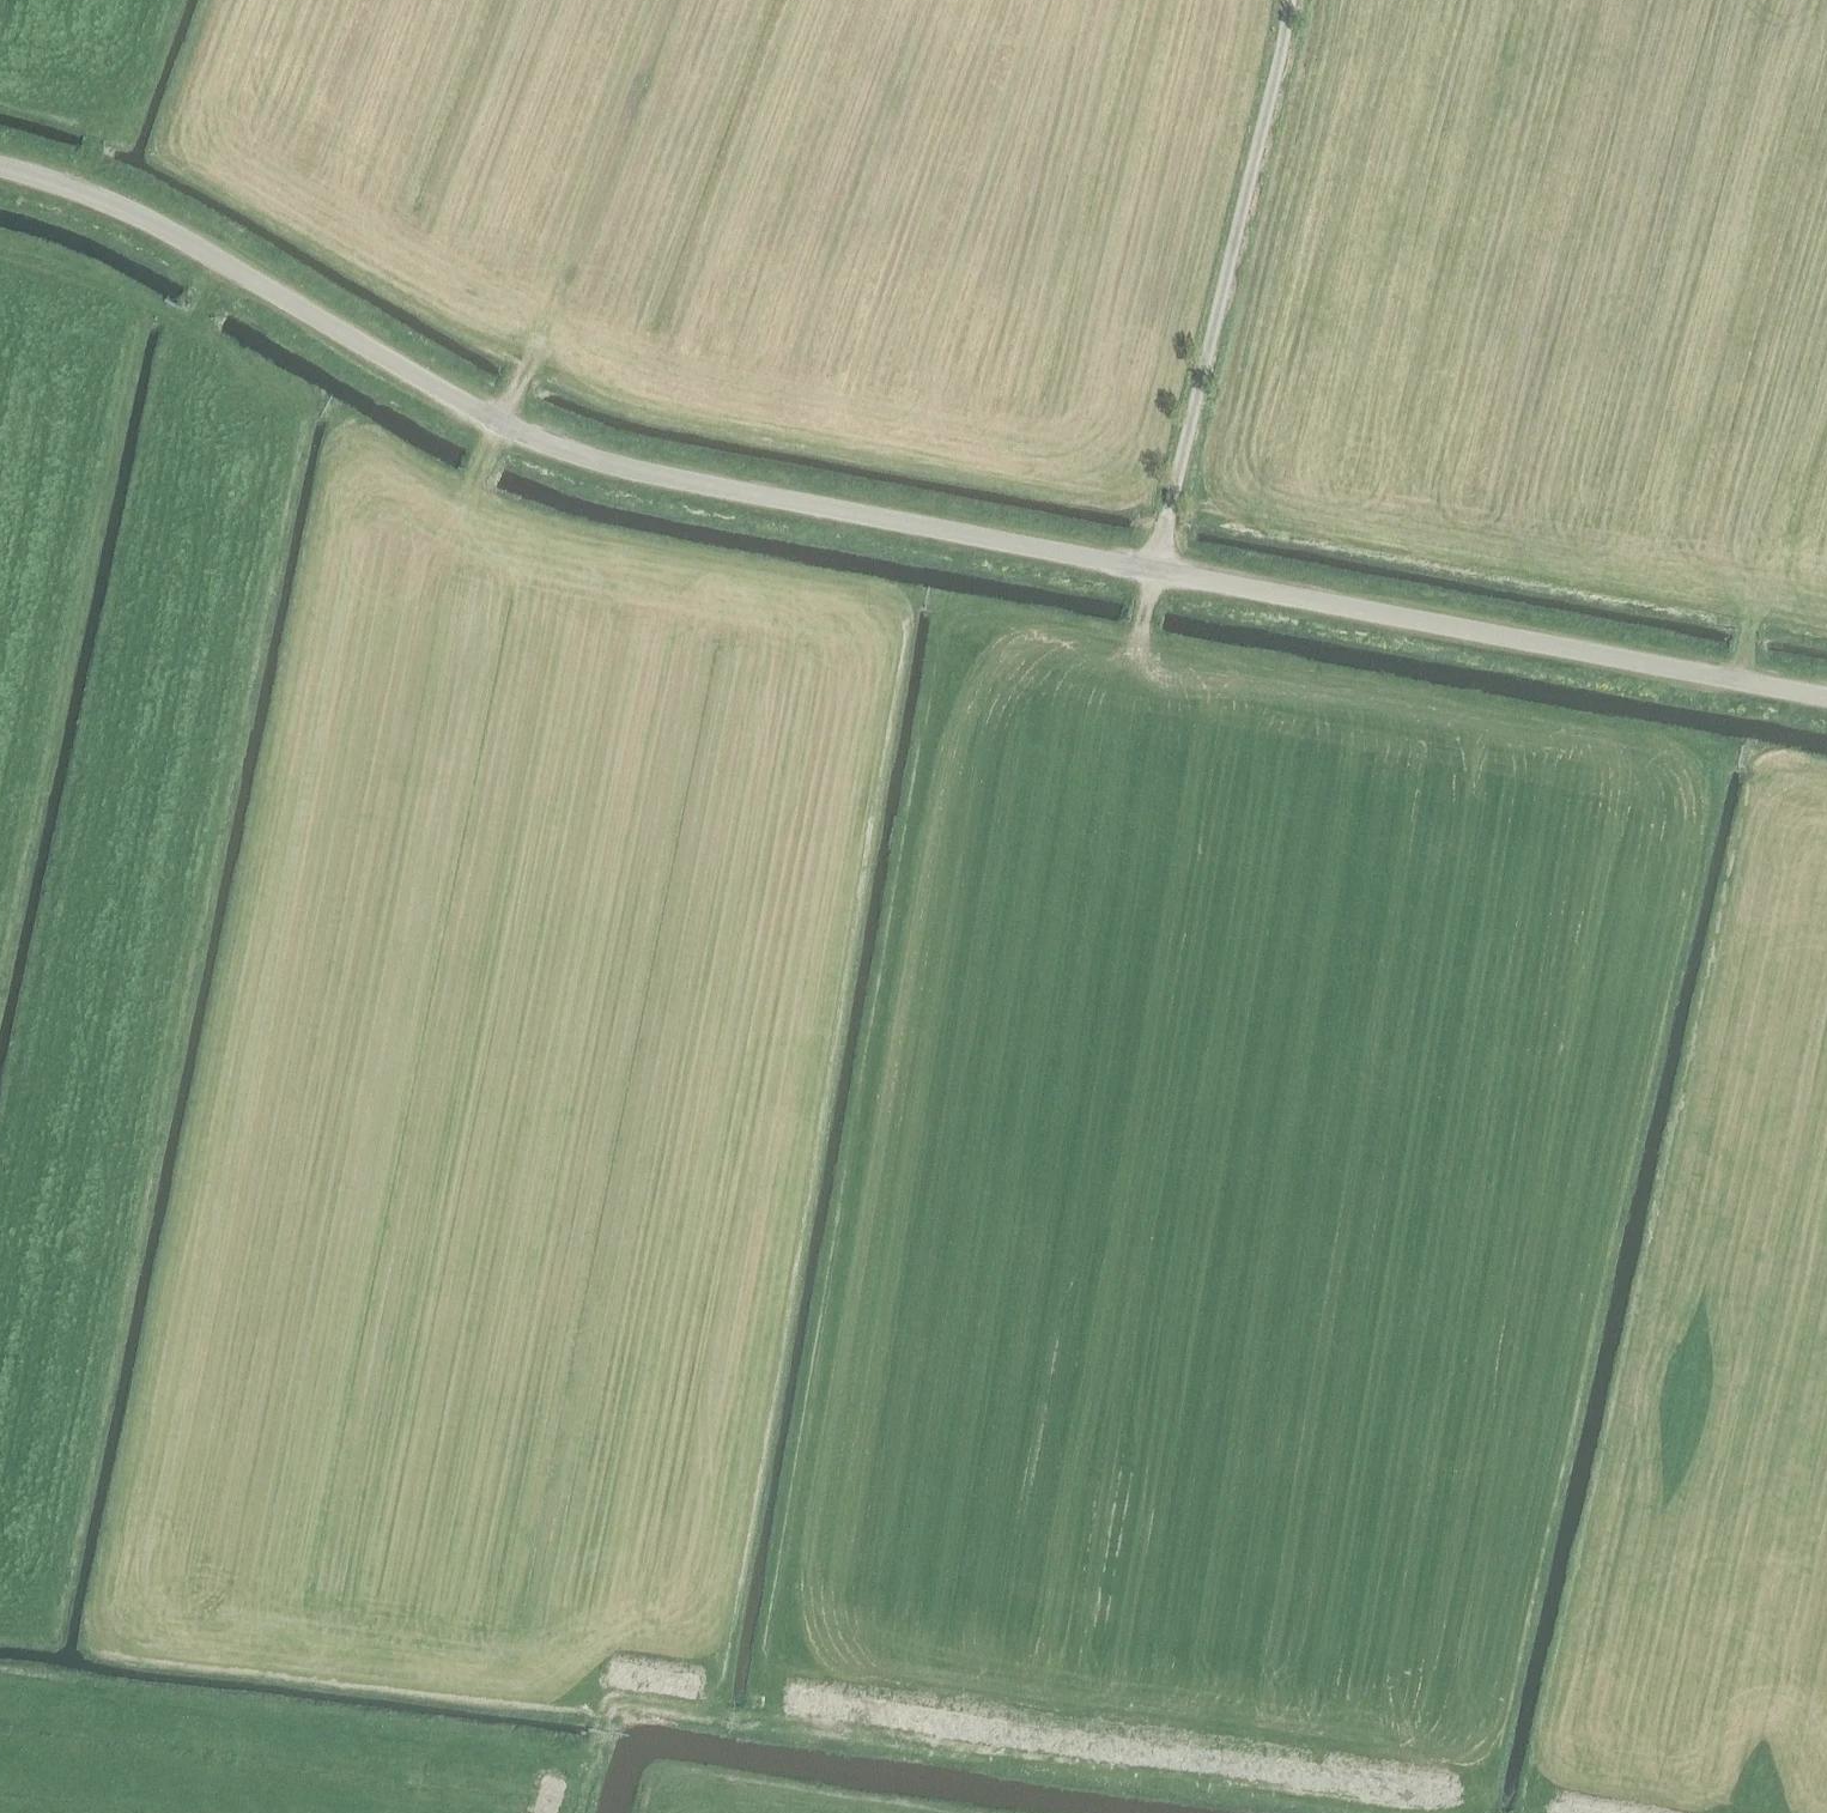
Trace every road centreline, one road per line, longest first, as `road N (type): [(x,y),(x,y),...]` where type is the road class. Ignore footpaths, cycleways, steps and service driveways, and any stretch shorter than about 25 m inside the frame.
road 1 (unclassified): [(1826,708),(1151,581),(634,471),(501,426),(161,235),(0,174)]

